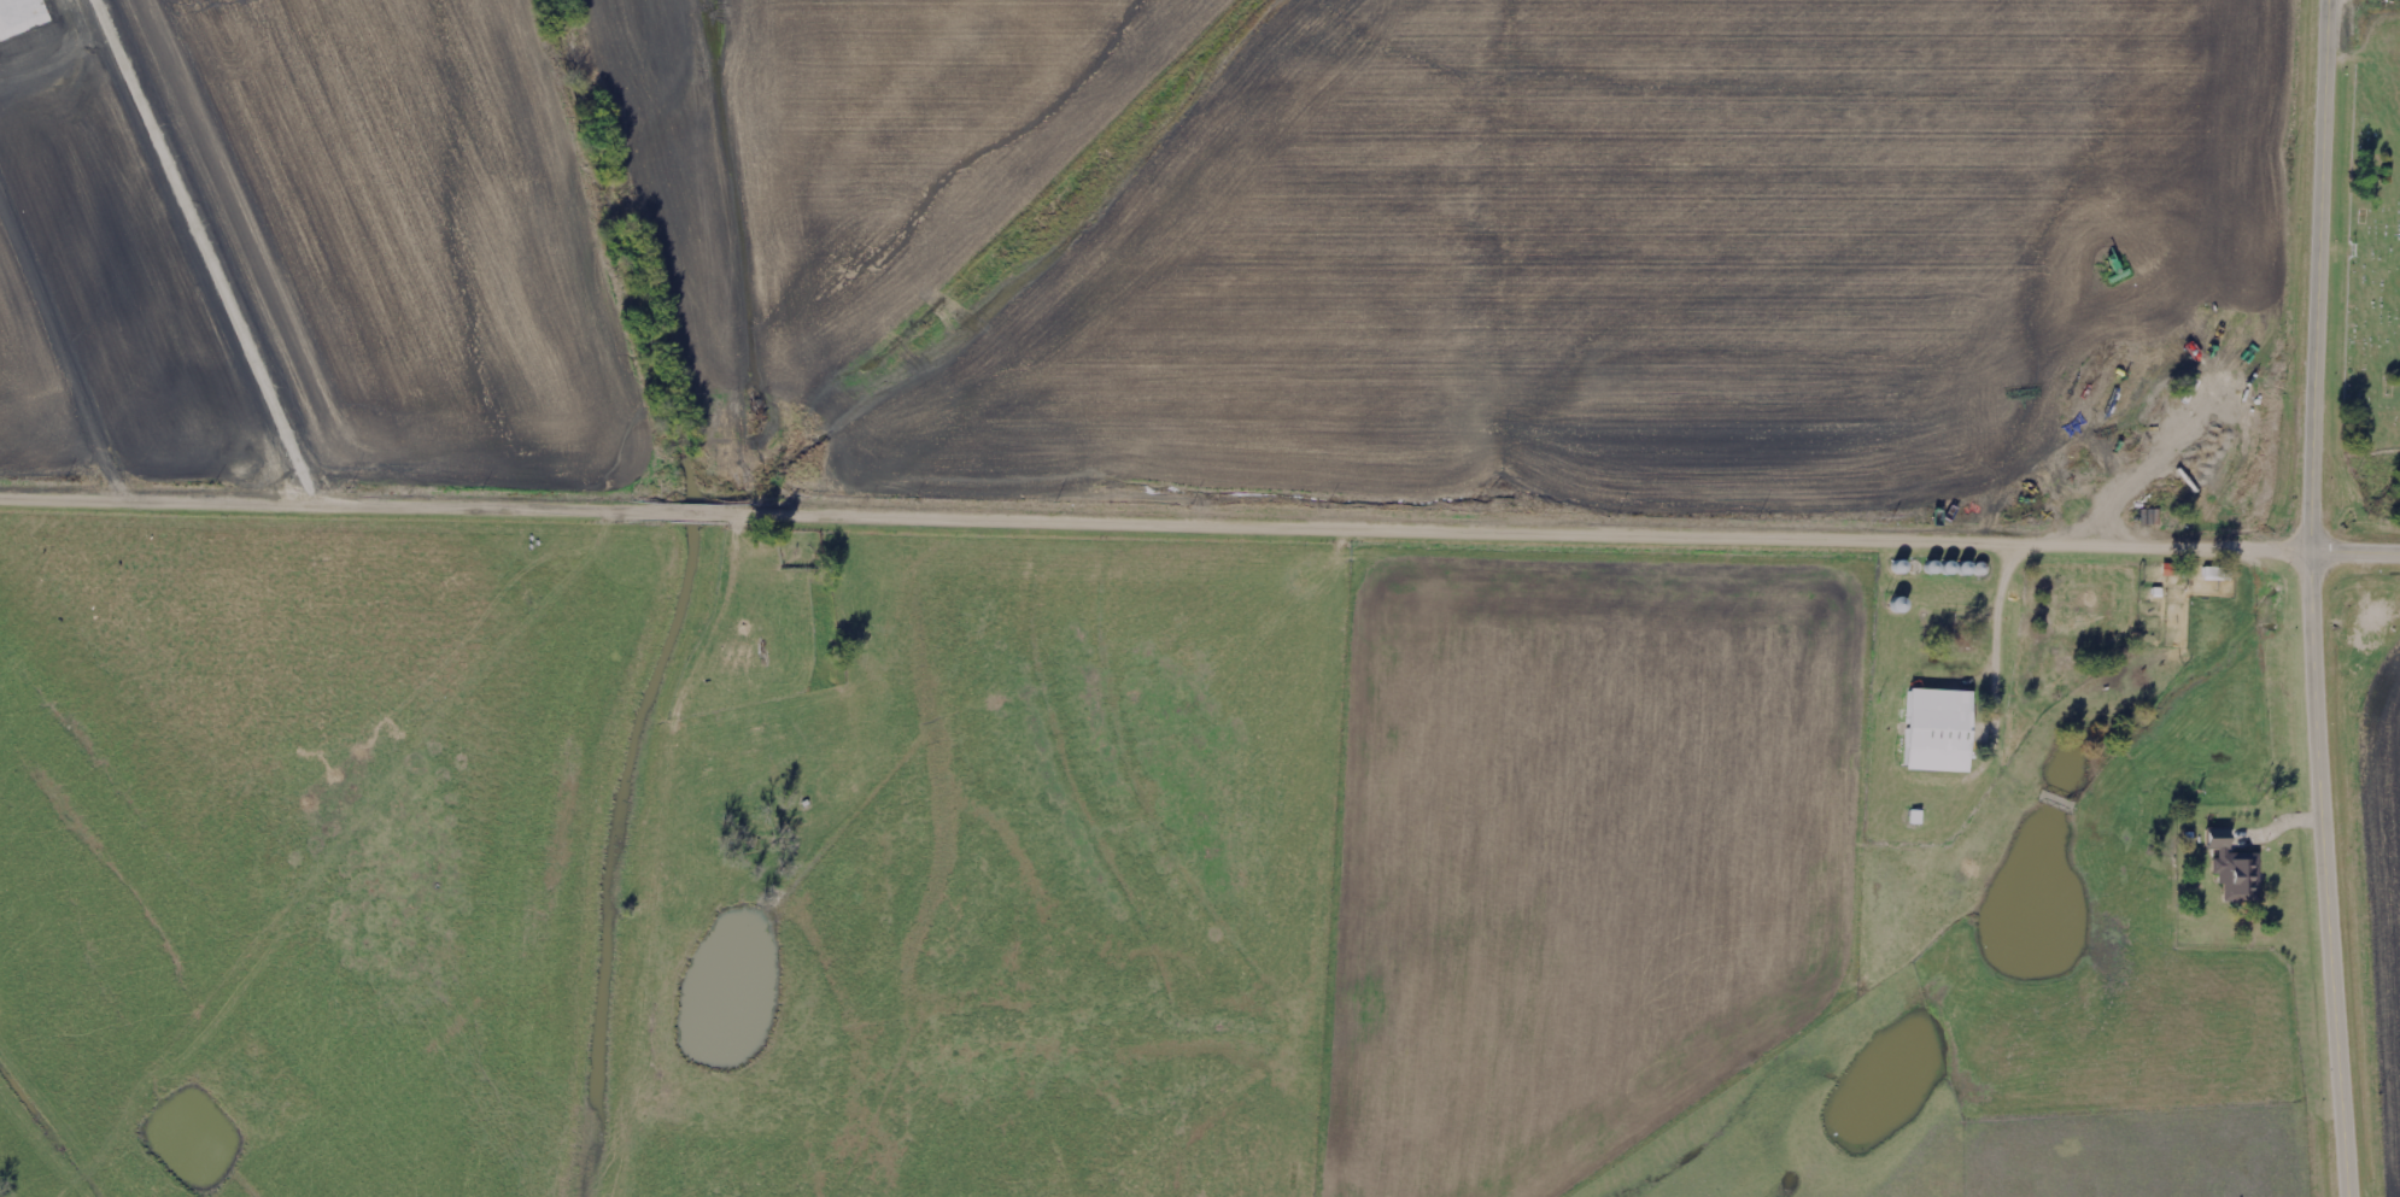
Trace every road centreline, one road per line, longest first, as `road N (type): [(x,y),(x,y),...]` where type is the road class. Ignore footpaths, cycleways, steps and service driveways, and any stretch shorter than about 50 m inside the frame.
road 1 (residential): [(2311,553),(2166,540),(0,490)]
road 2 (tertiary): [(2348,1196),(2311,553)]
road 3 (tertiary): [(2332,0),(2311,553)]

